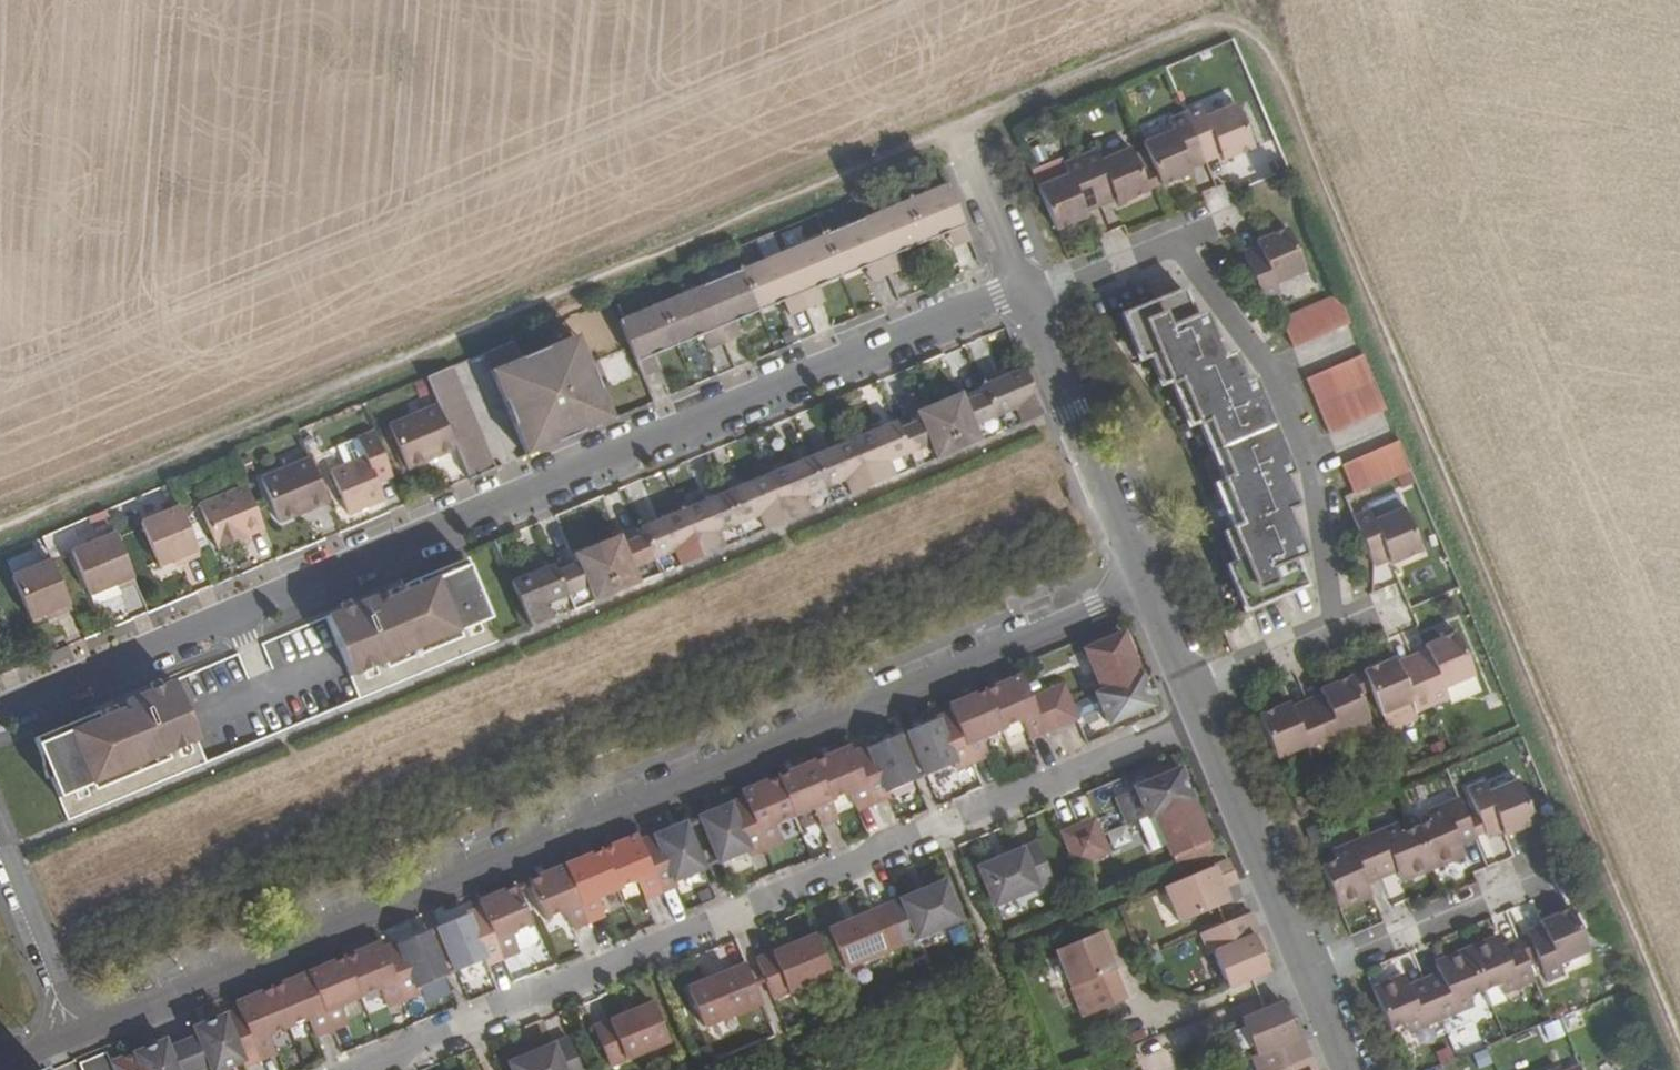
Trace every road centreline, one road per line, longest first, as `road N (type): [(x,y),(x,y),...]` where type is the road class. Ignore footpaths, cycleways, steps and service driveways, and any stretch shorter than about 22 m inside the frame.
road 1 (track): [(1679,1031),(1288,75),(1263,44),(1232,43),(958,127),(0,528)]
road 2 (residential): [(0,709),(1026,291)]
road 3 (residential): [(1146,585),(162,1001)]
road 4 (residential): [(365,1069),(1204,719)]
road 5 (residential): [(1189,684),(1337,622),(1308,465),(1268,367),(1180,245),(1026,291)]
road 6 (residential): [(1146,585),(1026,291)]
road 7 (residential): [(1310,972),(1204,719)]
road 8 (residential): [(1310,972),(1545,871)]
road 9 (residential): [(0,846),(79,1035)]
road 10 (residential): [(1026,291),(958,127)]

